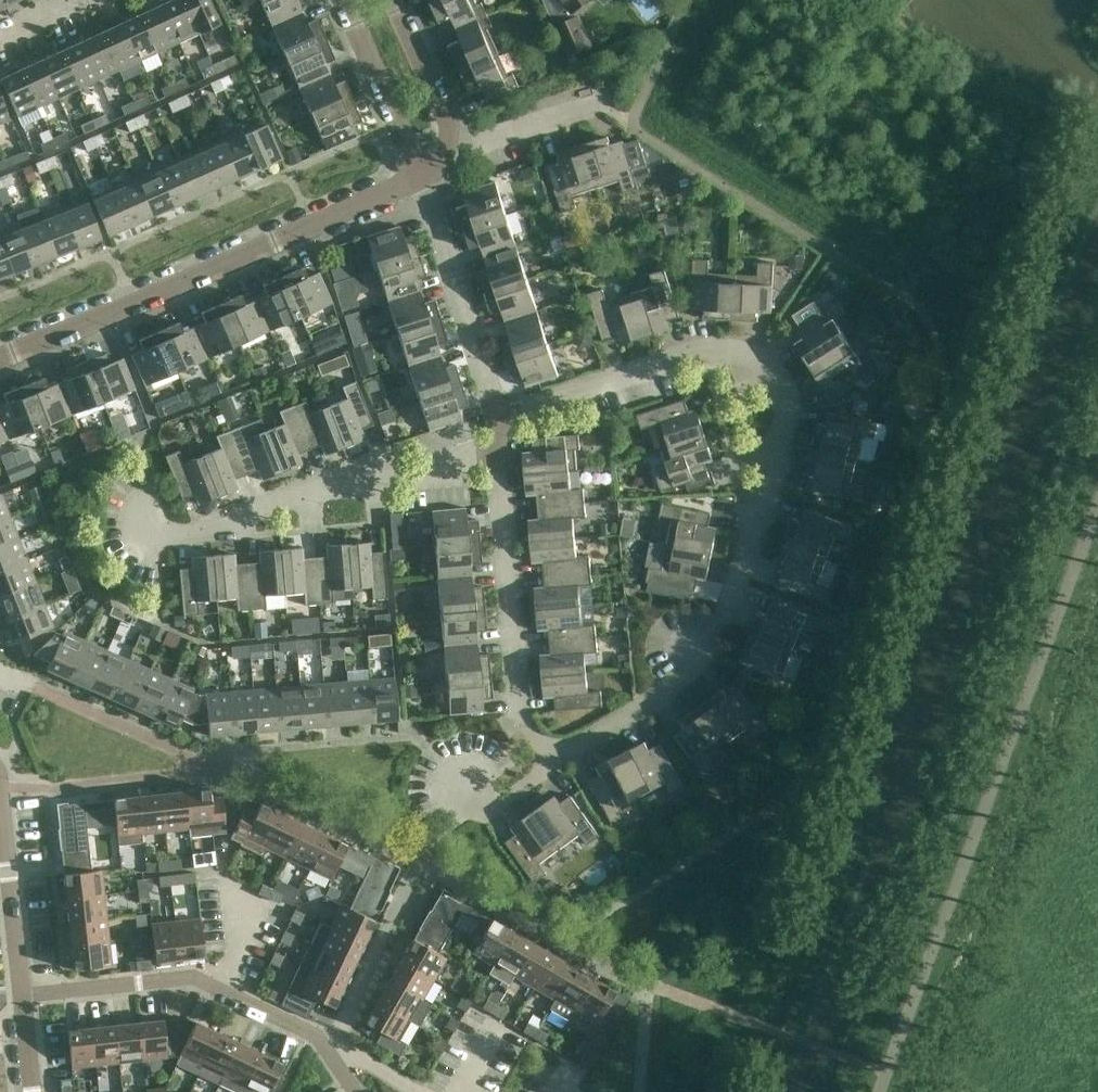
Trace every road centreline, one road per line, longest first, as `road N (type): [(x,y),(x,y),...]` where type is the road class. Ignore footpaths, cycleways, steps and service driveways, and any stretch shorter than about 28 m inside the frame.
road 1 (residential): [(556,757),(687,672),(730,607),(785,415),(759,364),(721,353),(497,413)]
road 2 (residential): [(0,353),(417,177)]
road 3 (residential): [(144,534),(239,520),(500,454)]
road 4 (residential): [(556,757),(516,700),(500,454)]
road 5 (residential): [(497,413),(417,177)]
road 6 (residential): [(22,995),(0,786)]
road 7 (residential): [(22,995),(195,977),(220,987)]
road 8 (residential): [(341,0),(417,177)]
road 9 (residential): [(457,142),(596,97),(634,122)]
road 10 (residential): [(457,142),(403,0)]
road 11 (residential): [(220,987),(321,1037),(337,1064)]

